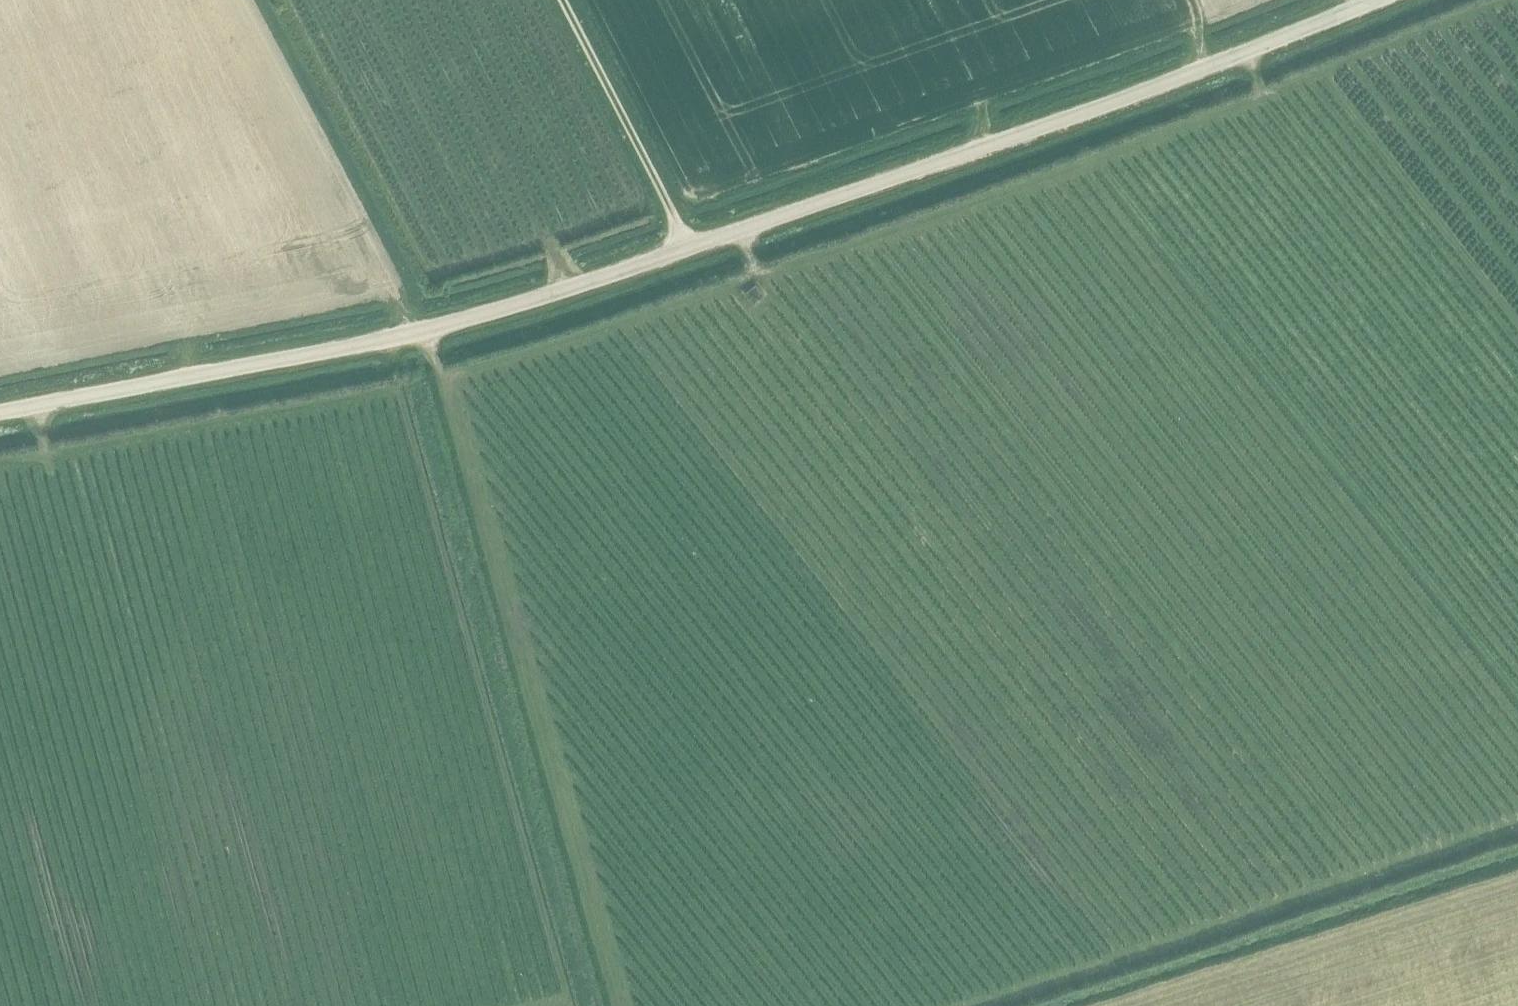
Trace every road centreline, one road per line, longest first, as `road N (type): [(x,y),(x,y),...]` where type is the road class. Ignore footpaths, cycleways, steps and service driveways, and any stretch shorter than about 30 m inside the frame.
road 1 (unclassified): [(0,408),(425,328),(1190,73),(1375,0)]

